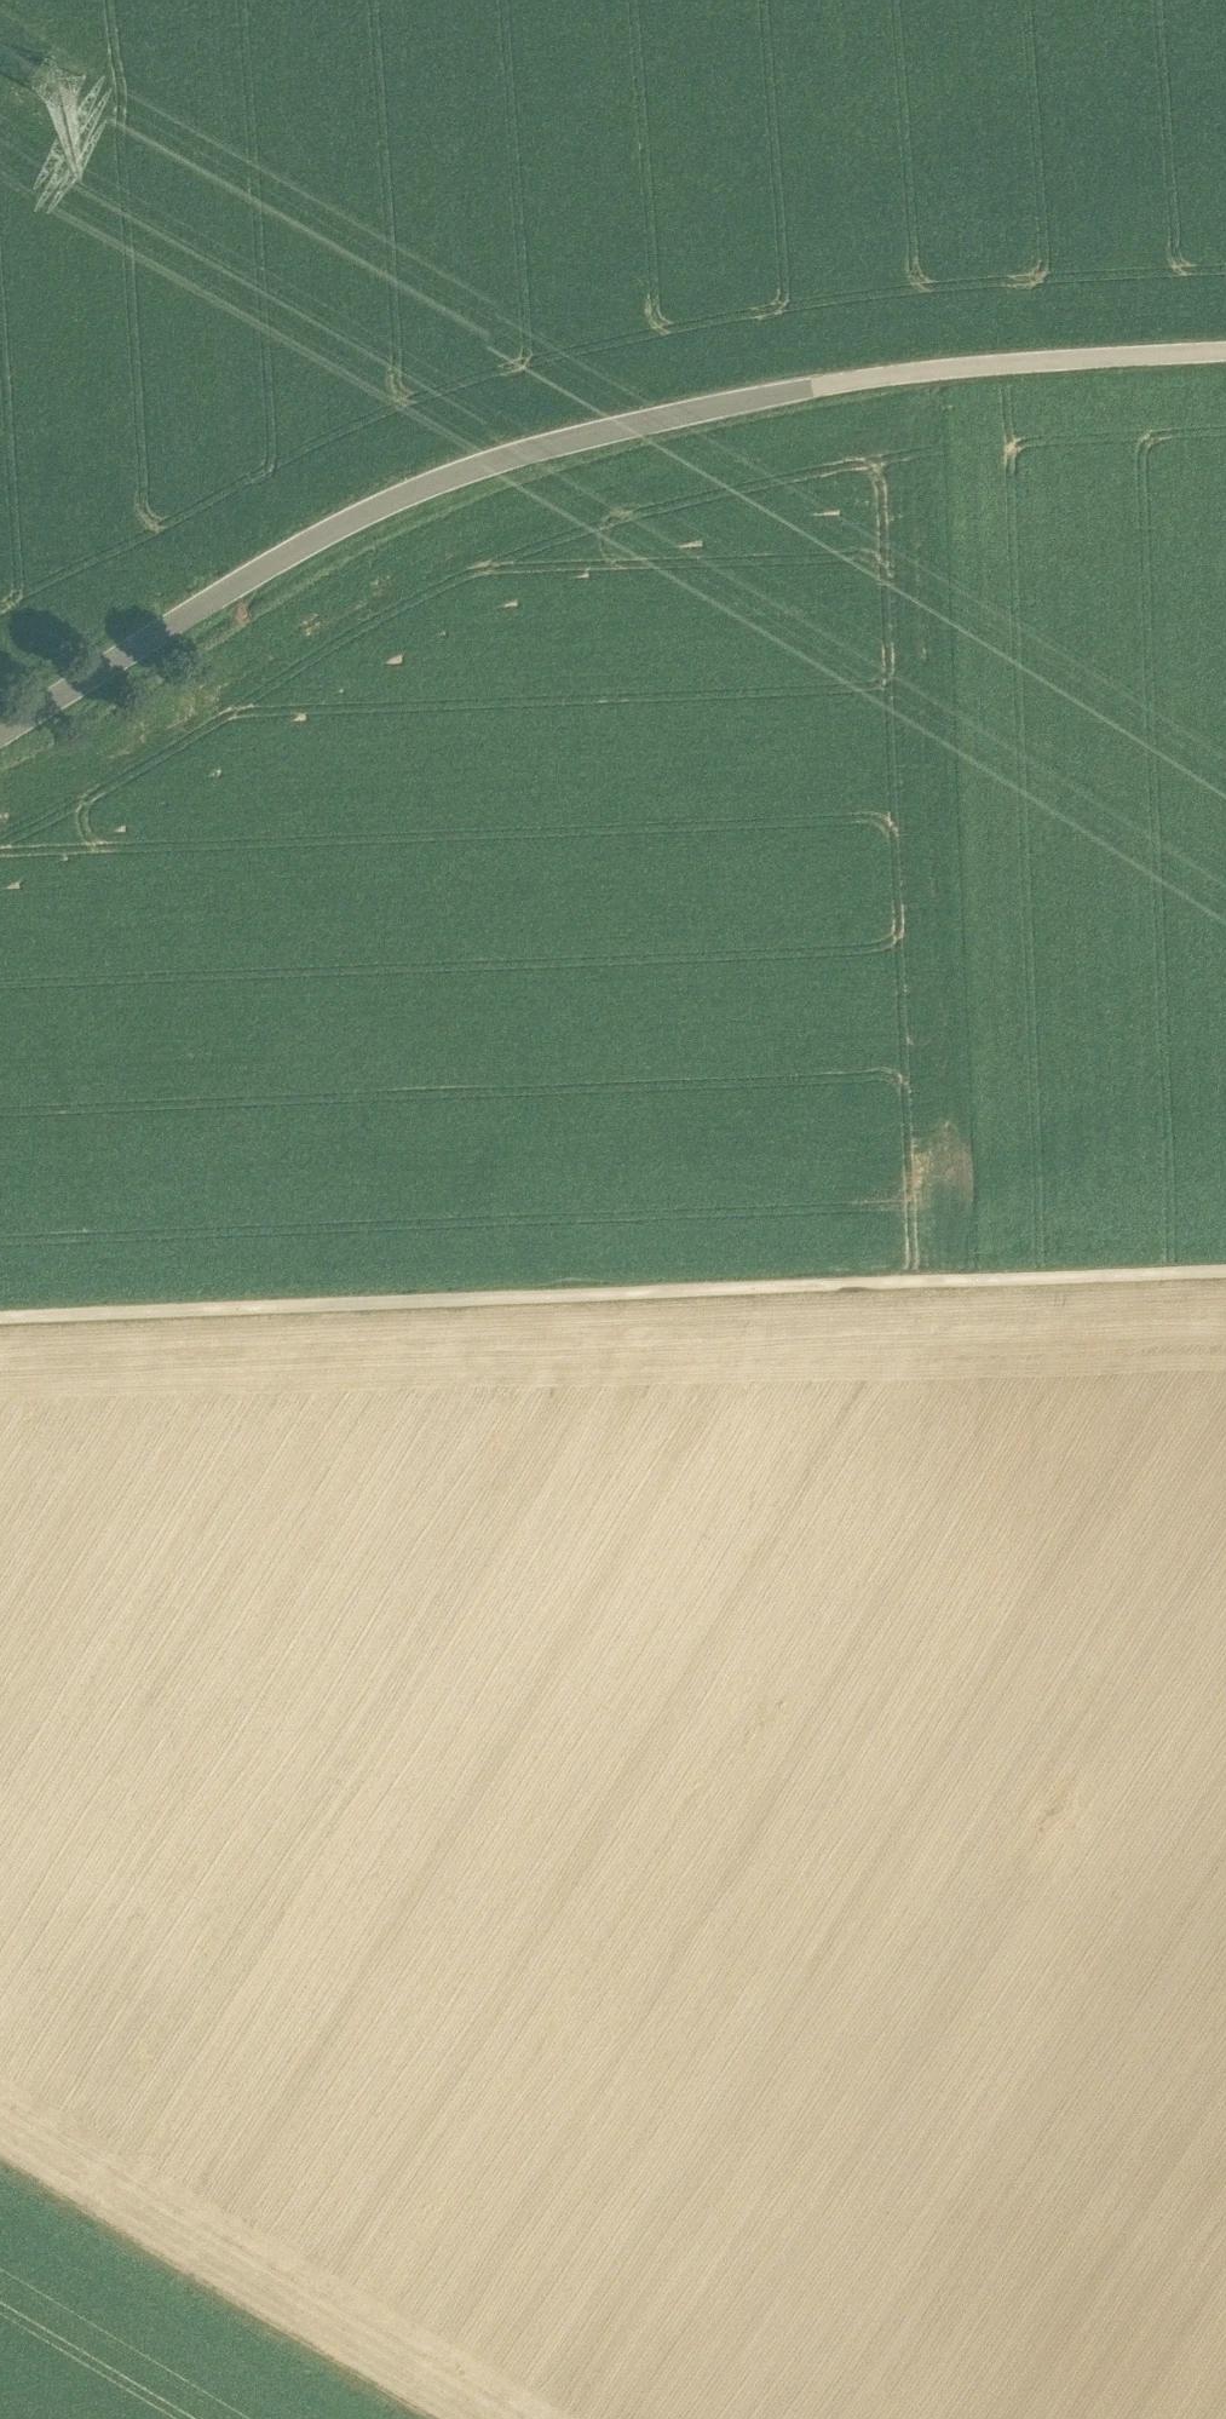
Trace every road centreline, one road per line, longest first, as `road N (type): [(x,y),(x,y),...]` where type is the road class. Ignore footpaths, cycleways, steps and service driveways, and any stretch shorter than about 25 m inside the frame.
road 1 (unclassified): [(0,736),(282,561),(421,489),(627,426),(936,365),(1225,349)]
road 2 (track): [(0,1332),(1225,1298)]
road 3 (track): [(0,2177),(407,2418)]

